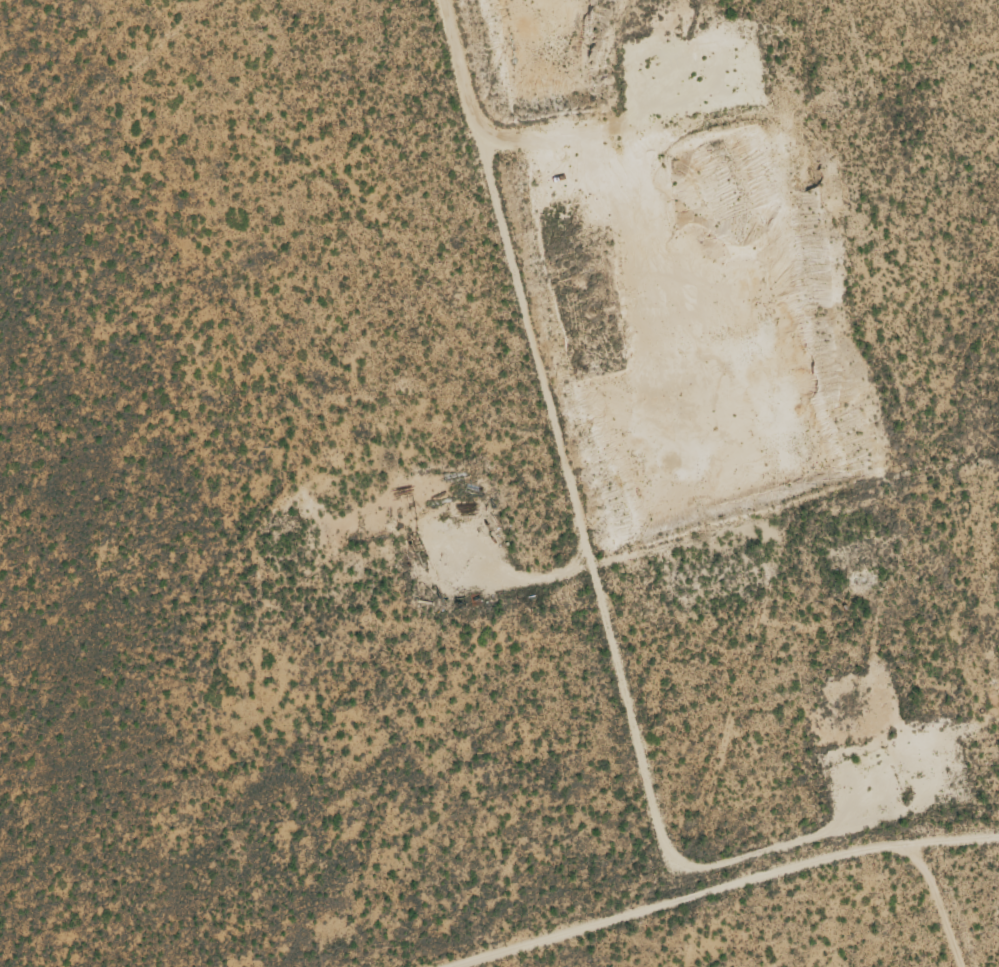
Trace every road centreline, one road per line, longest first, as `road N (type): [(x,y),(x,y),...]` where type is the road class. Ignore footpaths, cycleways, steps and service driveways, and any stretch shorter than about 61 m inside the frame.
road 1 (track): [(998,829),(907,831),(430,966)]
road 2 (track): [(998,454),(483,593)]

